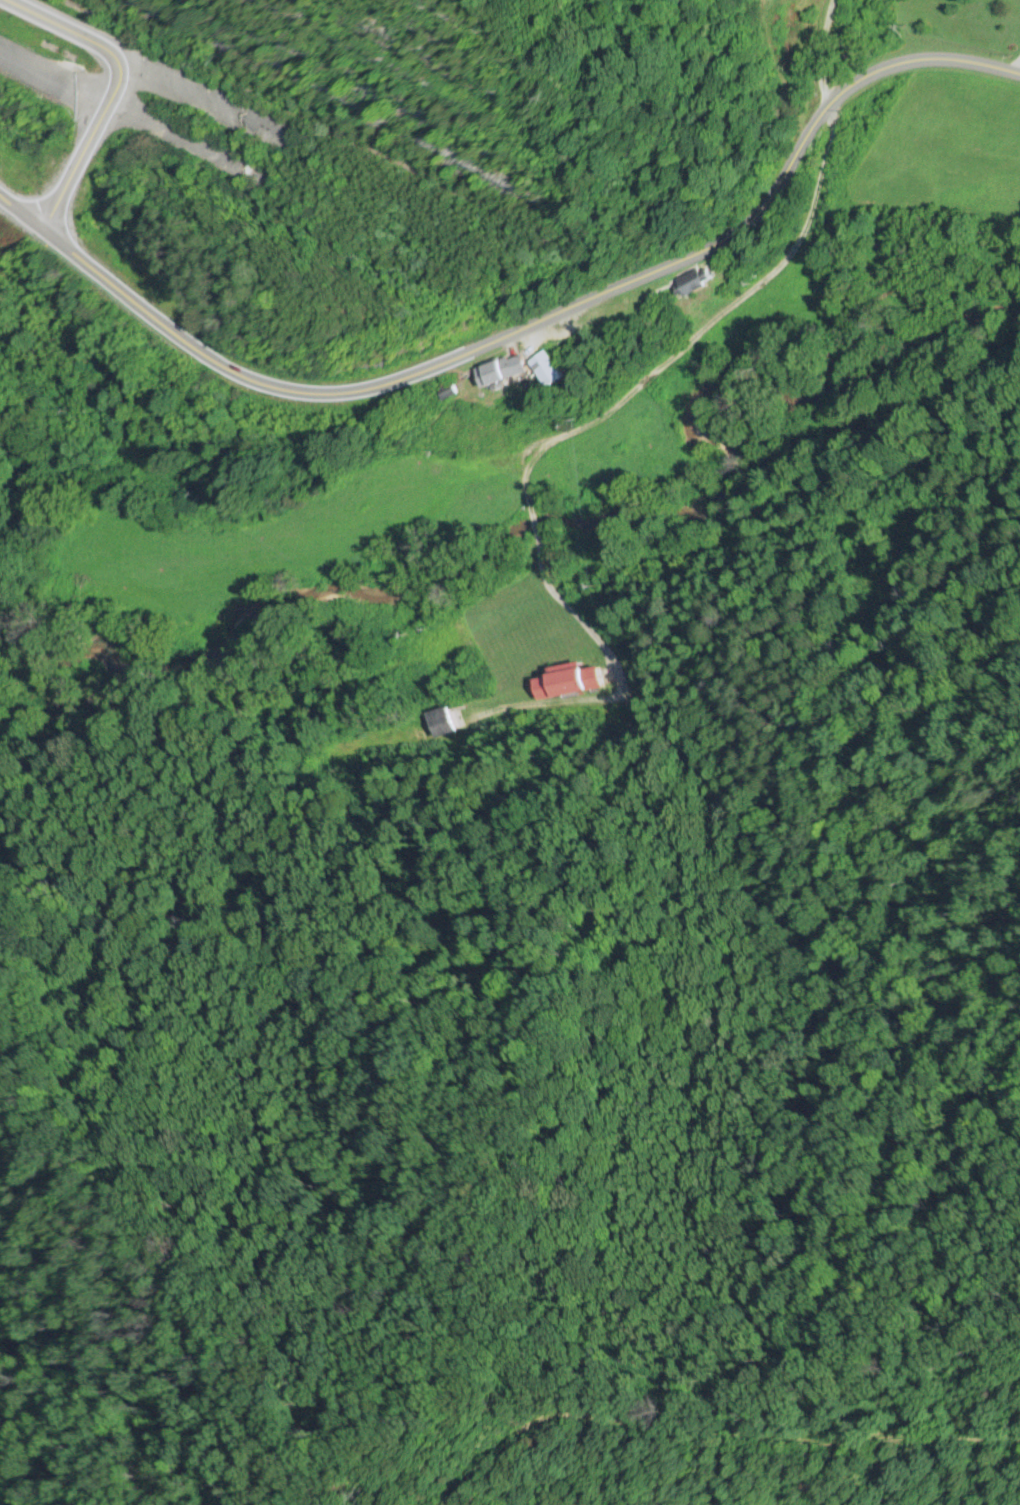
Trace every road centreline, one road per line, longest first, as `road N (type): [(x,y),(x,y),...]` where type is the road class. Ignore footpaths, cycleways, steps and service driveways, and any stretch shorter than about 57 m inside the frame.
road 1 (tertiary): [(0,191),(221,364),(292,389),(342,391),(400,378),(744,228),(811,121),(882,66),(946,57),(1019,74)]
road 2 (tertiary): [(42,223),(108,98)]

